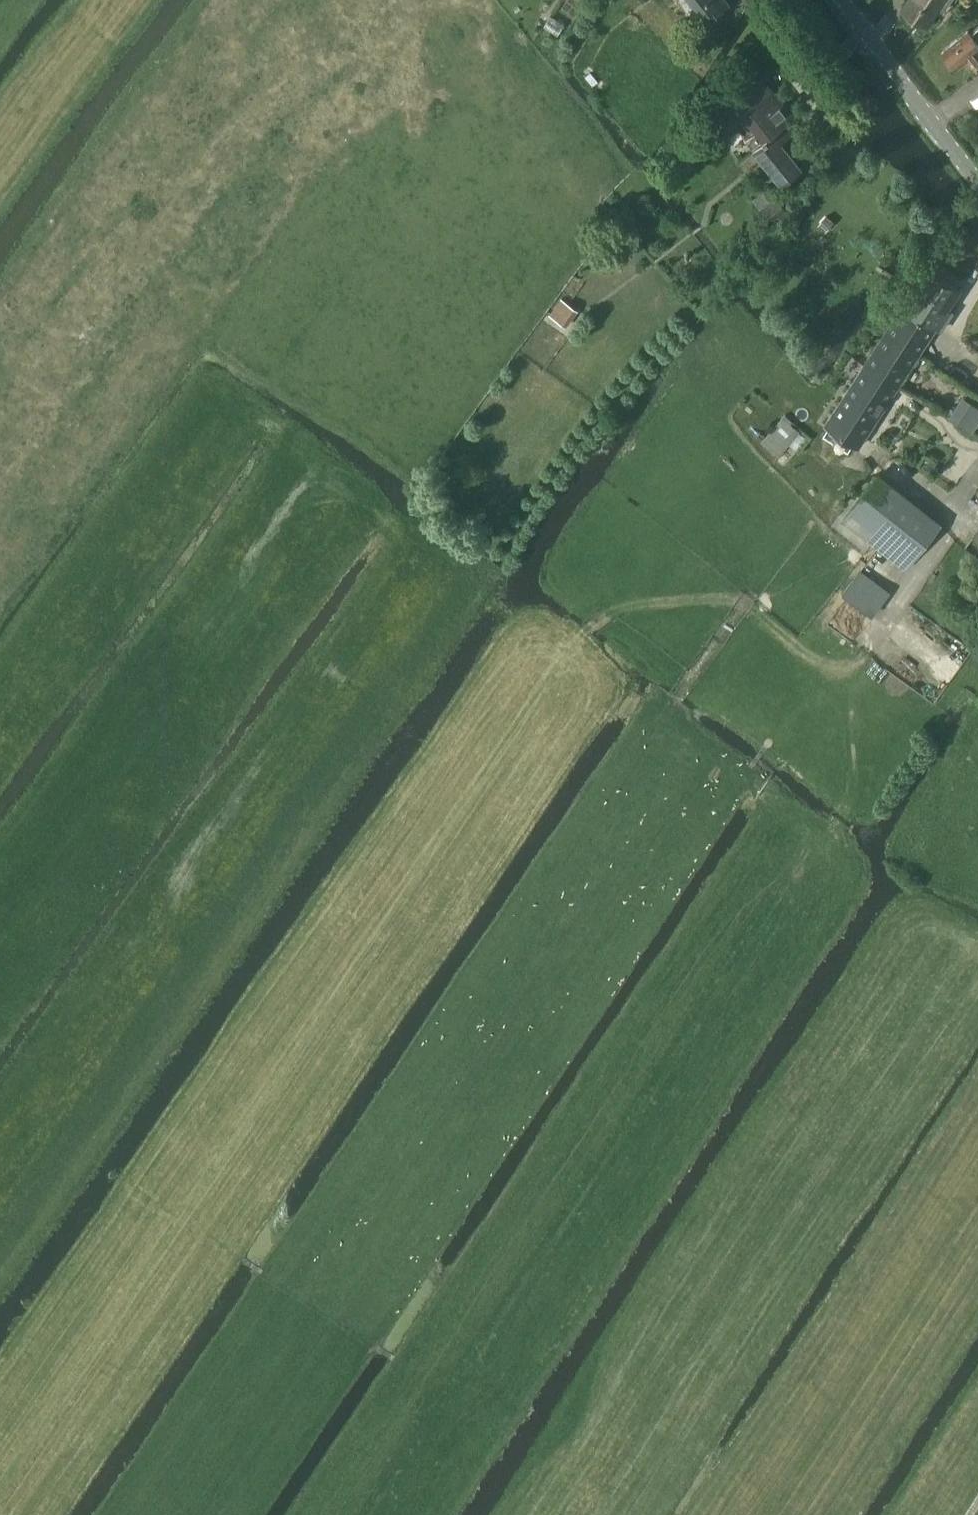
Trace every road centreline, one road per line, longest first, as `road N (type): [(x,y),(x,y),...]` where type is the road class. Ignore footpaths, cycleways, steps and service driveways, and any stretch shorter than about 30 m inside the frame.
road 1 (unclassified): [(977,179),(843,0)]

